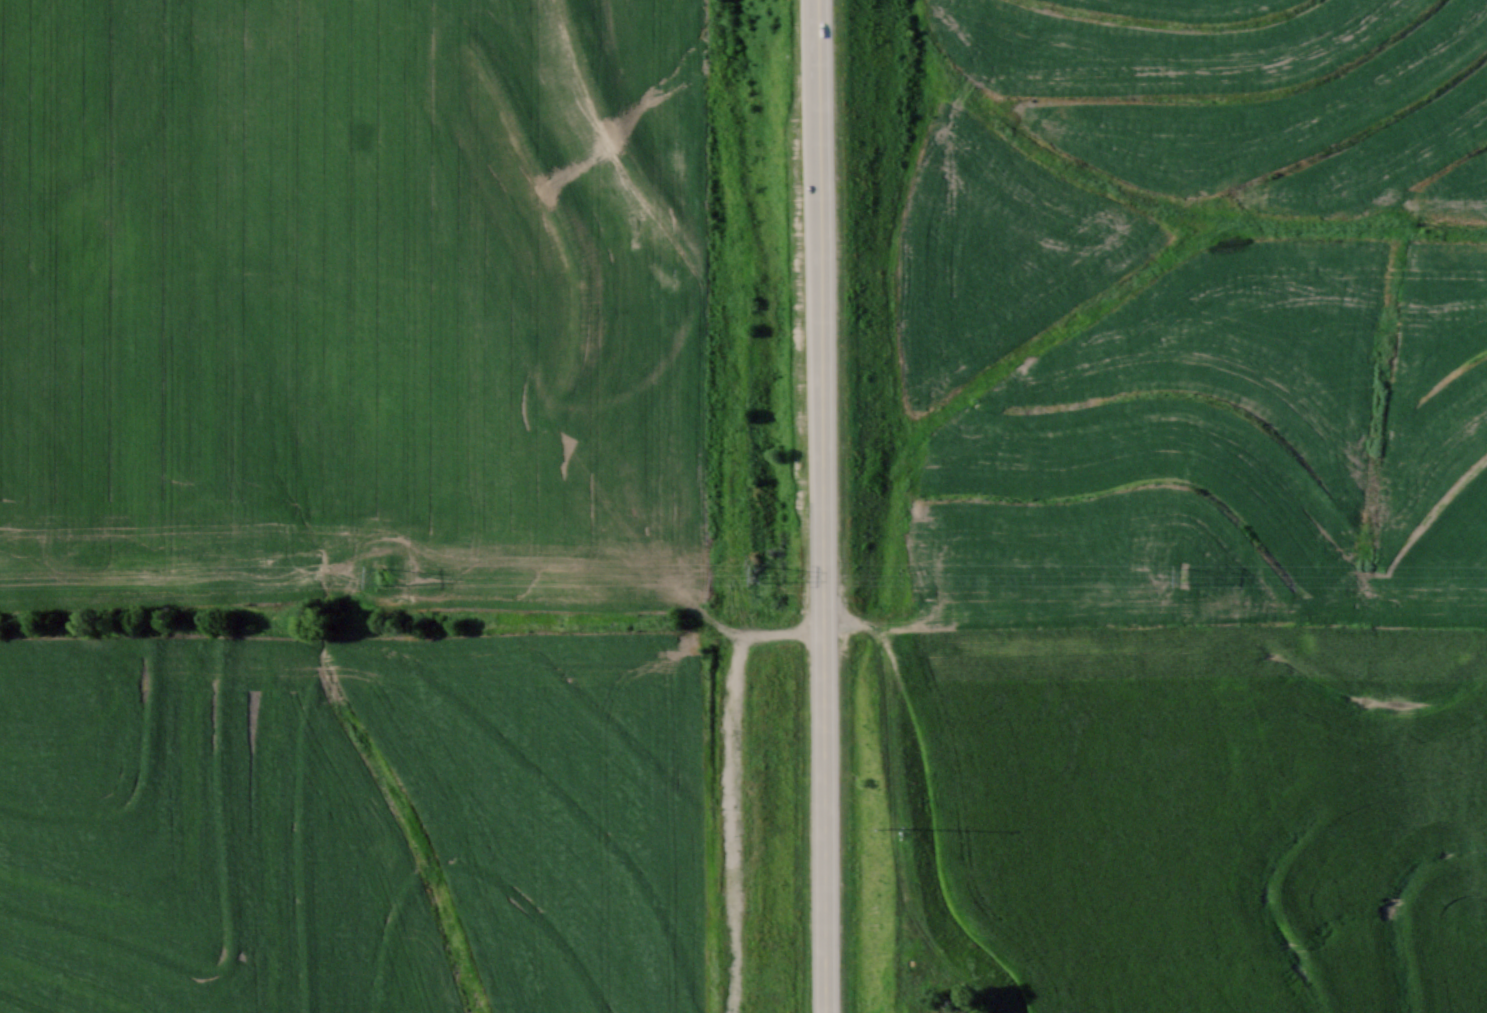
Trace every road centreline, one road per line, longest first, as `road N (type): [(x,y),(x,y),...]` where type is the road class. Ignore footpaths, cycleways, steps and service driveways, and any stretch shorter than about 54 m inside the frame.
road 1 (trunk): [(826,1012),(818,0)]

